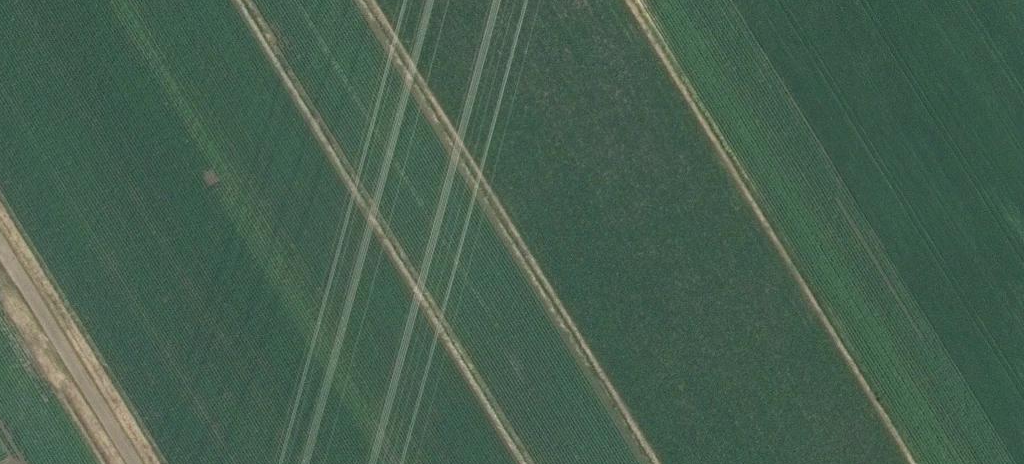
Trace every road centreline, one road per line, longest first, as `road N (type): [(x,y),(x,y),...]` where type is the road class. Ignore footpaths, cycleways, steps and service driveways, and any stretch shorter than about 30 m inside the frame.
road 1 (unclassified): [(134,463),(0,246)]

